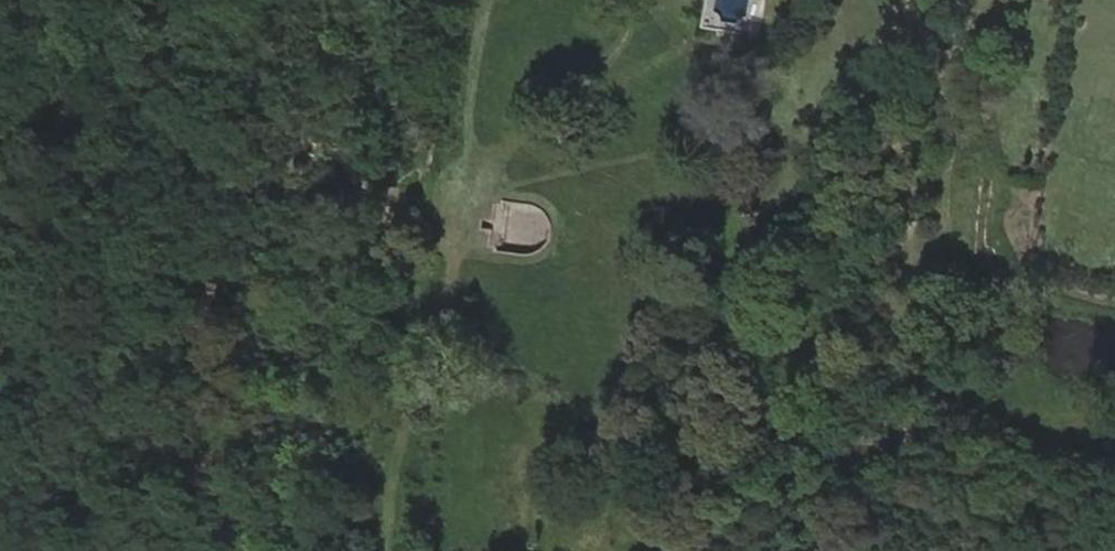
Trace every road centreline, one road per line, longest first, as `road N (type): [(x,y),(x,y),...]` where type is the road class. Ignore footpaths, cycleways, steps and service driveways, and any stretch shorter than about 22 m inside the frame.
road 1 (track): [(494,0),(472,125),(484,175),(461,210),(391,468),(391,549)]

